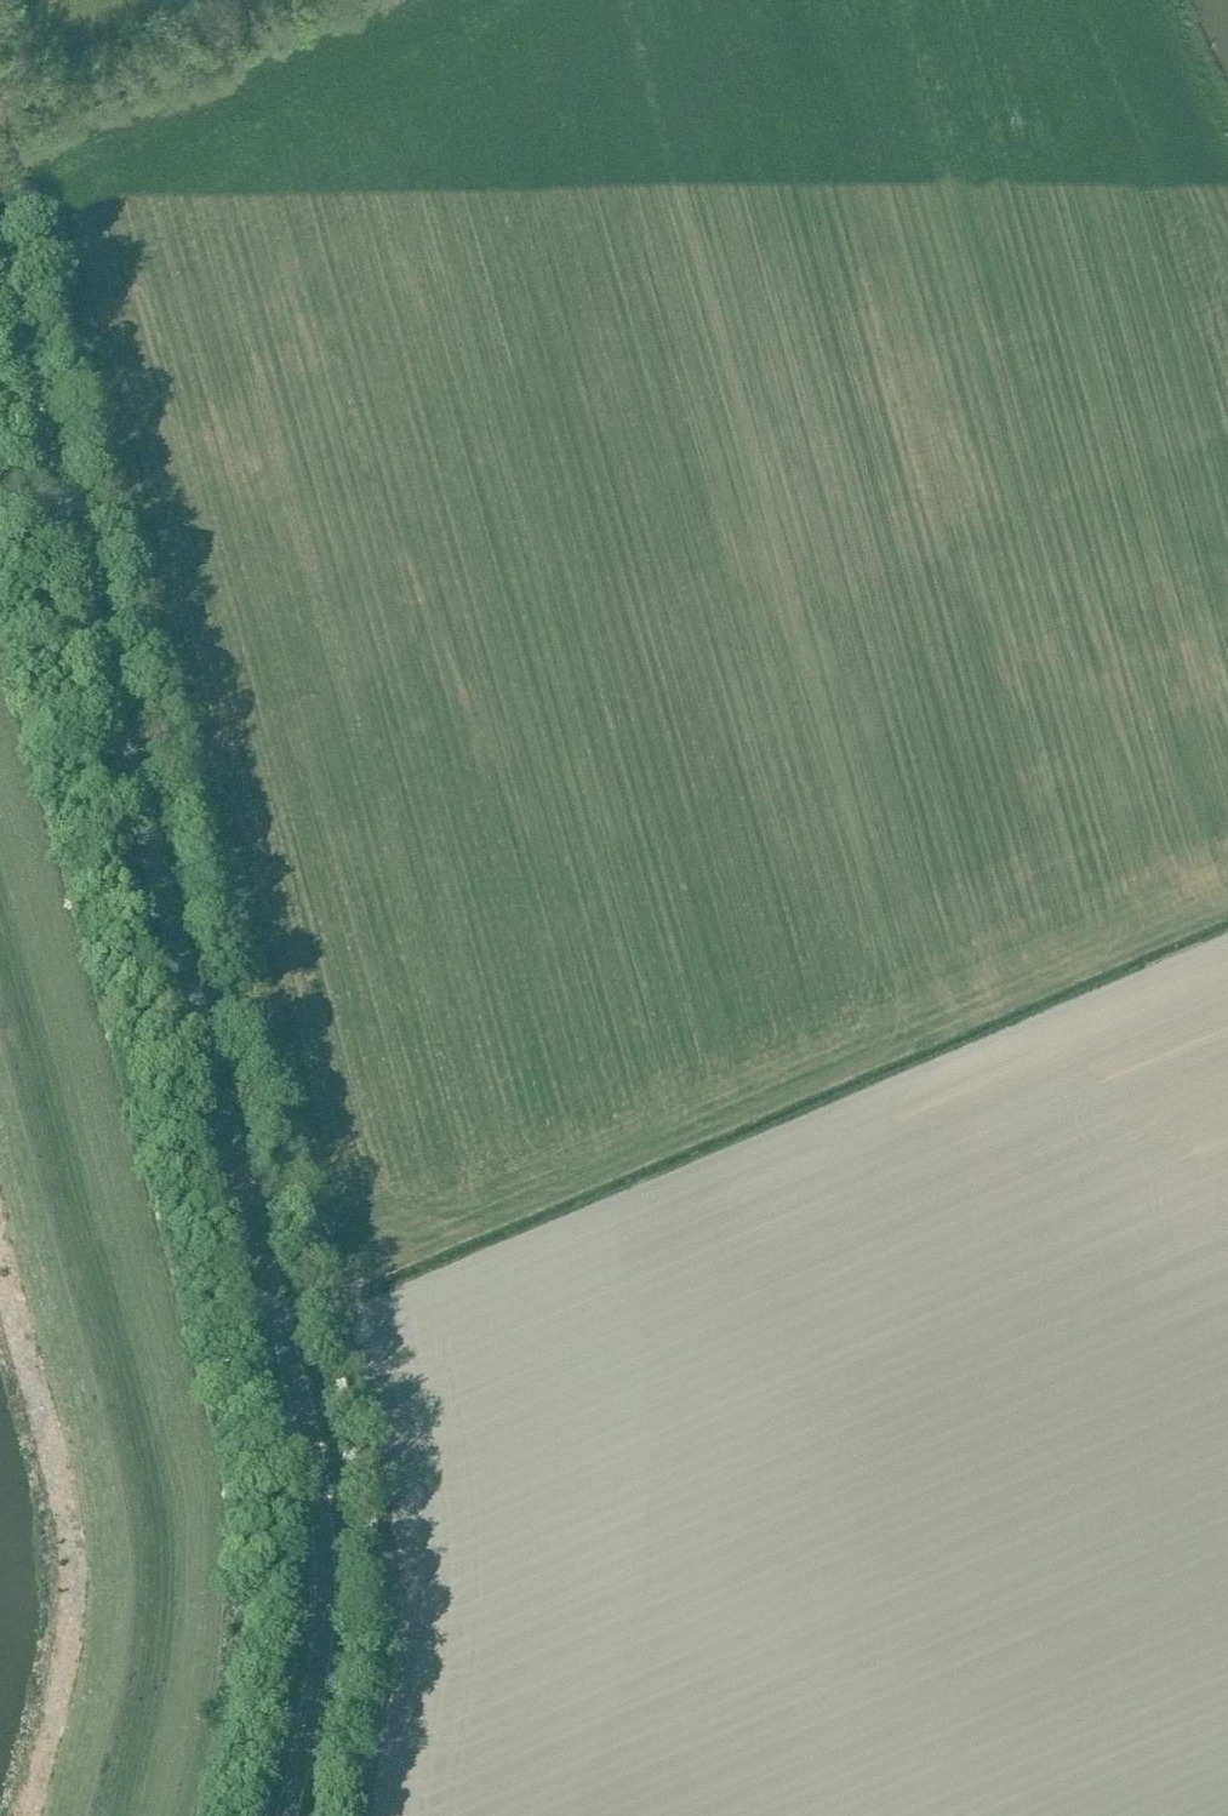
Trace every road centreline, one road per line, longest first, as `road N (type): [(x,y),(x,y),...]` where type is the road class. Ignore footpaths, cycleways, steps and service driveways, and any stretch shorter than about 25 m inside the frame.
road 1 (unclassified): [(0,324),(313,1473),(318,1608),(281,1815)]

